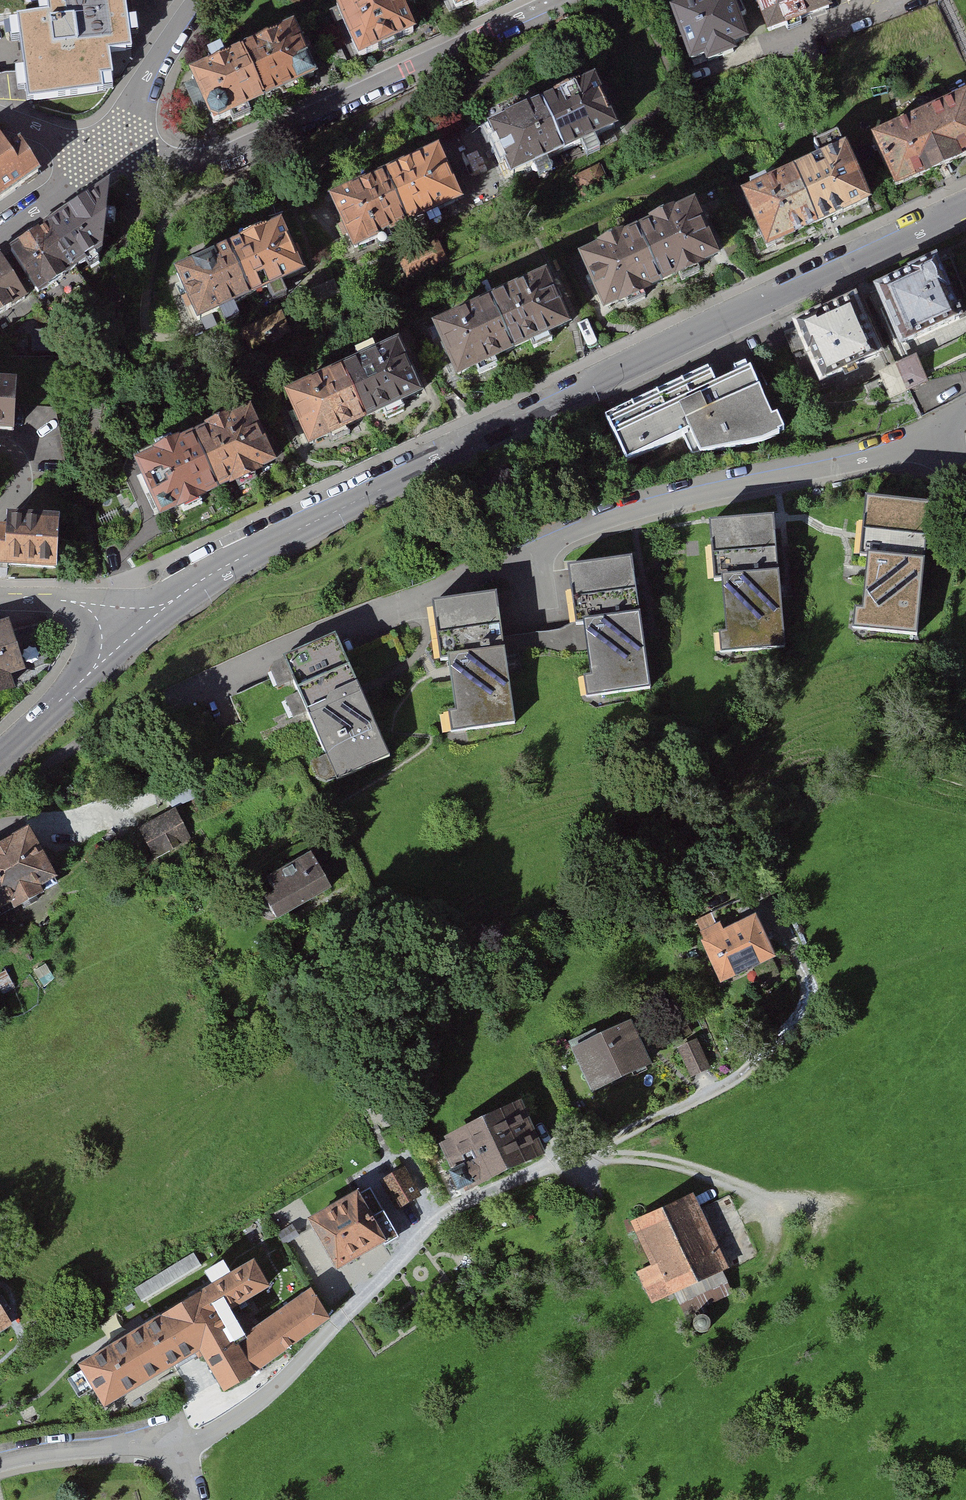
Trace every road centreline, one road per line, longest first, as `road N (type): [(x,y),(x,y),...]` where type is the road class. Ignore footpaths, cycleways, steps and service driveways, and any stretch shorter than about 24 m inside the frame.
road 1 (residential): [(134,632),(248,554),(965,207)]
road 2 (residential): [(751,889),(798,957),(808,990),(800,1015),(764,1053),(725,1086),(457,1206),(430,1224),(273,1391),(178,1450)]
road 3 (residential): [(176,692),(630,508),(933,435)]
road 4 (residential): [(567,0),(248,149),(196,160),(103,153)]
road 5 (track): [(766,1199),(965,1188)]
road 6 (residential): [(134,632),(0,756)]
road 7 (residential): [(200,0),(103,153)]
road 8 (residential): [(178,1450),(145,1444),(0,1461)]
road 9 (residential): [(0,599),(60,601),(134,632)]
road 10 (residential): [(103,153),(0,229)]

